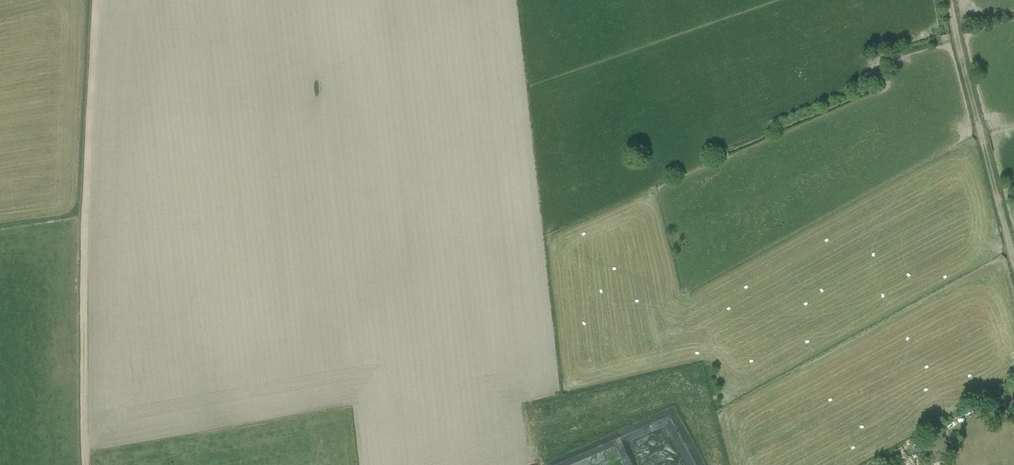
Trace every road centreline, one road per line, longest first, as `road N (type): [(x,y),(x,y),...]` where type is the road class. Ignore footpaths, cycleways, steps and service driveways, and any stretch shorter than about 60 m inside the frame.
road 1 (track): [(95,0),(83,313),(89,464)]

